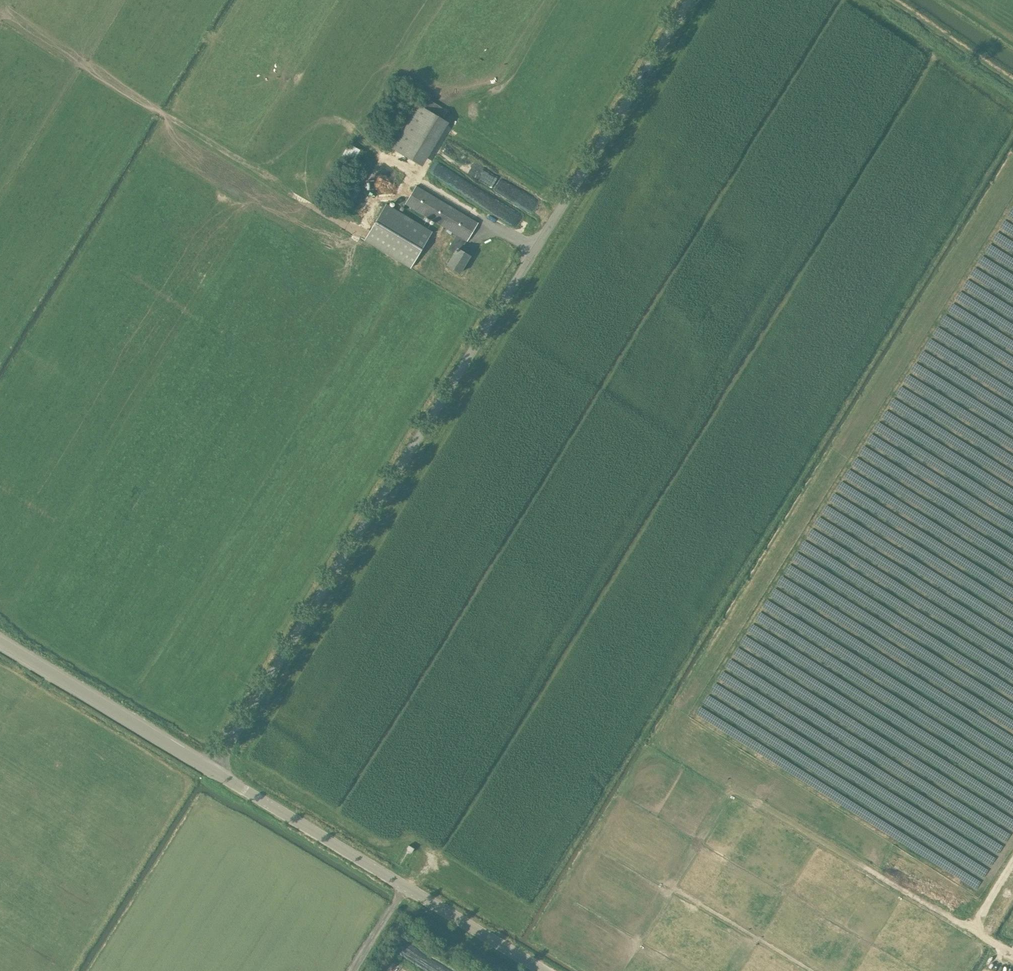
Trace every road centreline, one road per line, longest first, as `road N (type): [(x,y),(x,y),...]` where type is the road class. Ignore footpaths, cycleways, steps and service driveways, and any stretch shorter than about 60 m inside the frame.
road 1 (unclassified): [(213,771),(691,0)]
road 2 (unclassified): [(549,970),(213,771)]
road 3 (unclassified): [(213,771),(0,643)]

